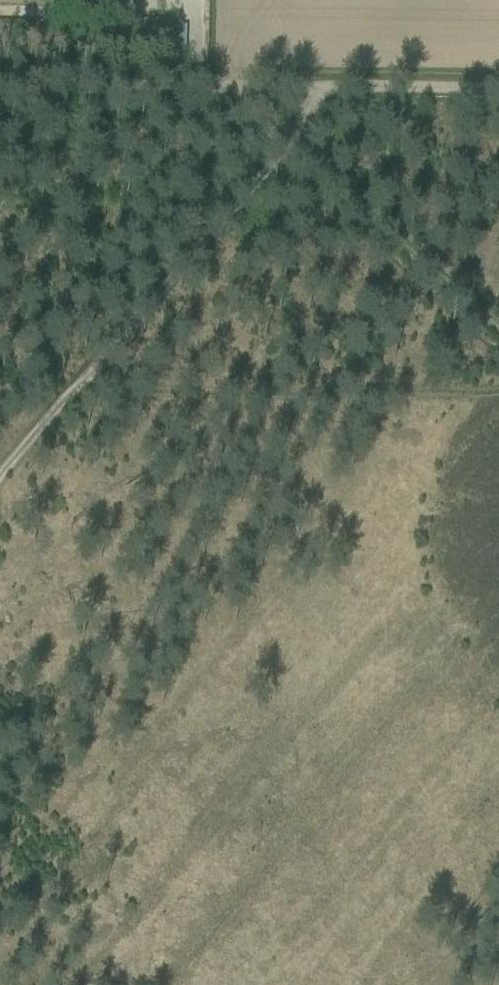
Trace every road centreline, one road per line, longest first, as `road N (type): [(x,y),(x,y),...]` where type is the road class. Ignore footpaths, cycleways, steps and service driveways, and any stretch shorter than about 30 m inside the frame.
road 1 (track): [(336,87),(0,481)]
road 2 (track): [(498,88),(0,85)]
road 3 (track): [(498,344),(290,133),(256,86)]

